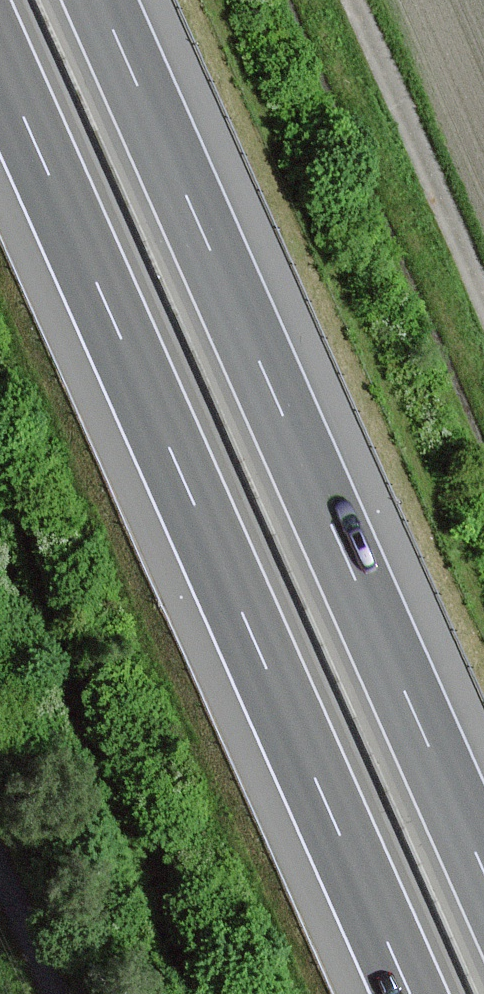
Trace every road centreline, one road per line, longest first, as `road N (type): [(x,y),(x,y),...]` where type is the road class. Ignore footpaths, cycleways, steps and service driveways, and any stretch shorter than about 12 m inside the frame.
road 1 (motorway): [(0,73),(408,993)]
road 2 (motorway): [(483,862),(102,0)]
road 3 (track): [(483,302),(354,0)]

